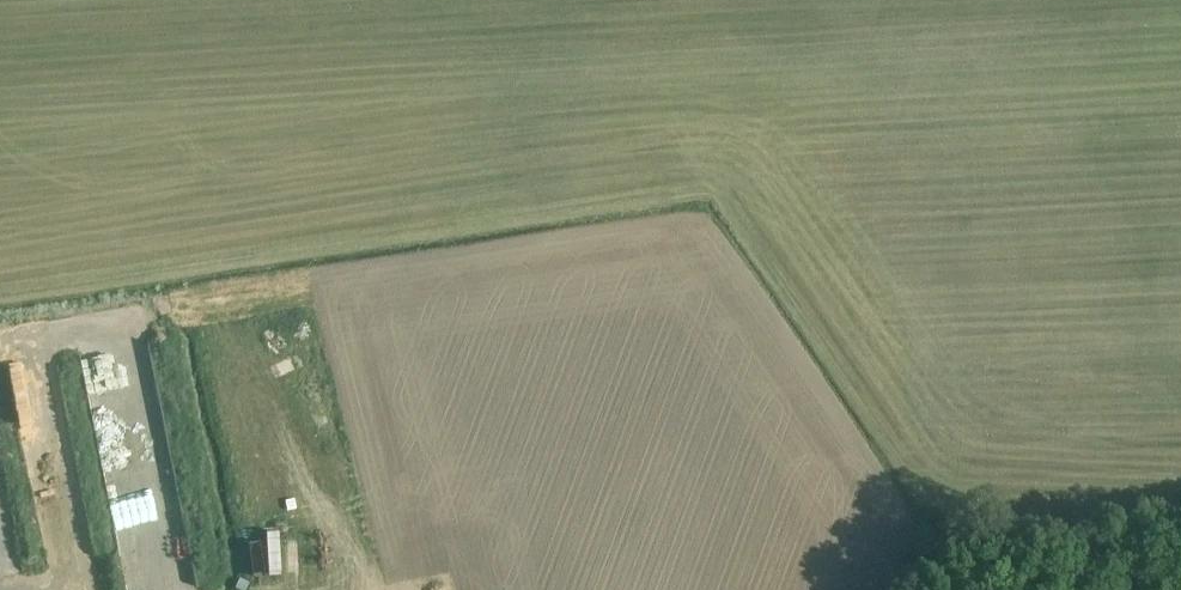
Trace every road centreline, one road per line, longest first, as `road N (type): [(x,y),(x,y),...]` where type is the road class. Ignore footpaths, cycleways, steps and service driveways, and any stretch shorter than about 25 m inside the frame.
road 1 (track): [(929,589),(946,542),(1180,550)]

